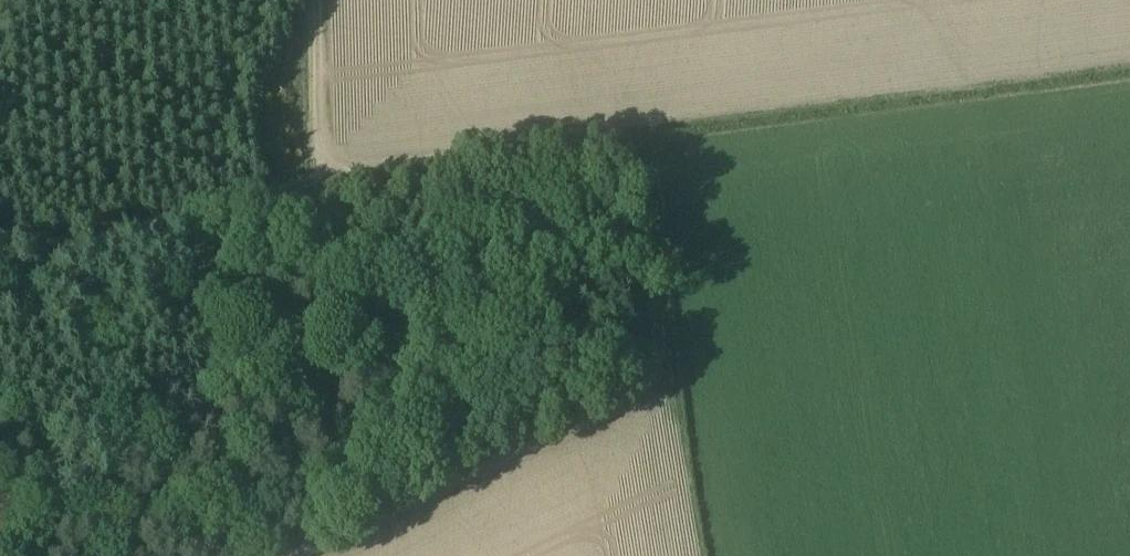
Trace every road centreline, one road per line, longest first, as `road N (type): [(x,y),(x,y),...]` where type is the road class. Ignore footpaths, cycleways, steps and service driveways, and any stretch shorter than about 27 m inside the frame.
road 1 (track): [(660,380),(643,193),(620,147),(352,179),(314,170),(312,0)]
road 2 (track): [(667,170),(723,555)]
road 3 (track): [(314,170),(289,189),(75,242),(0,250)]

